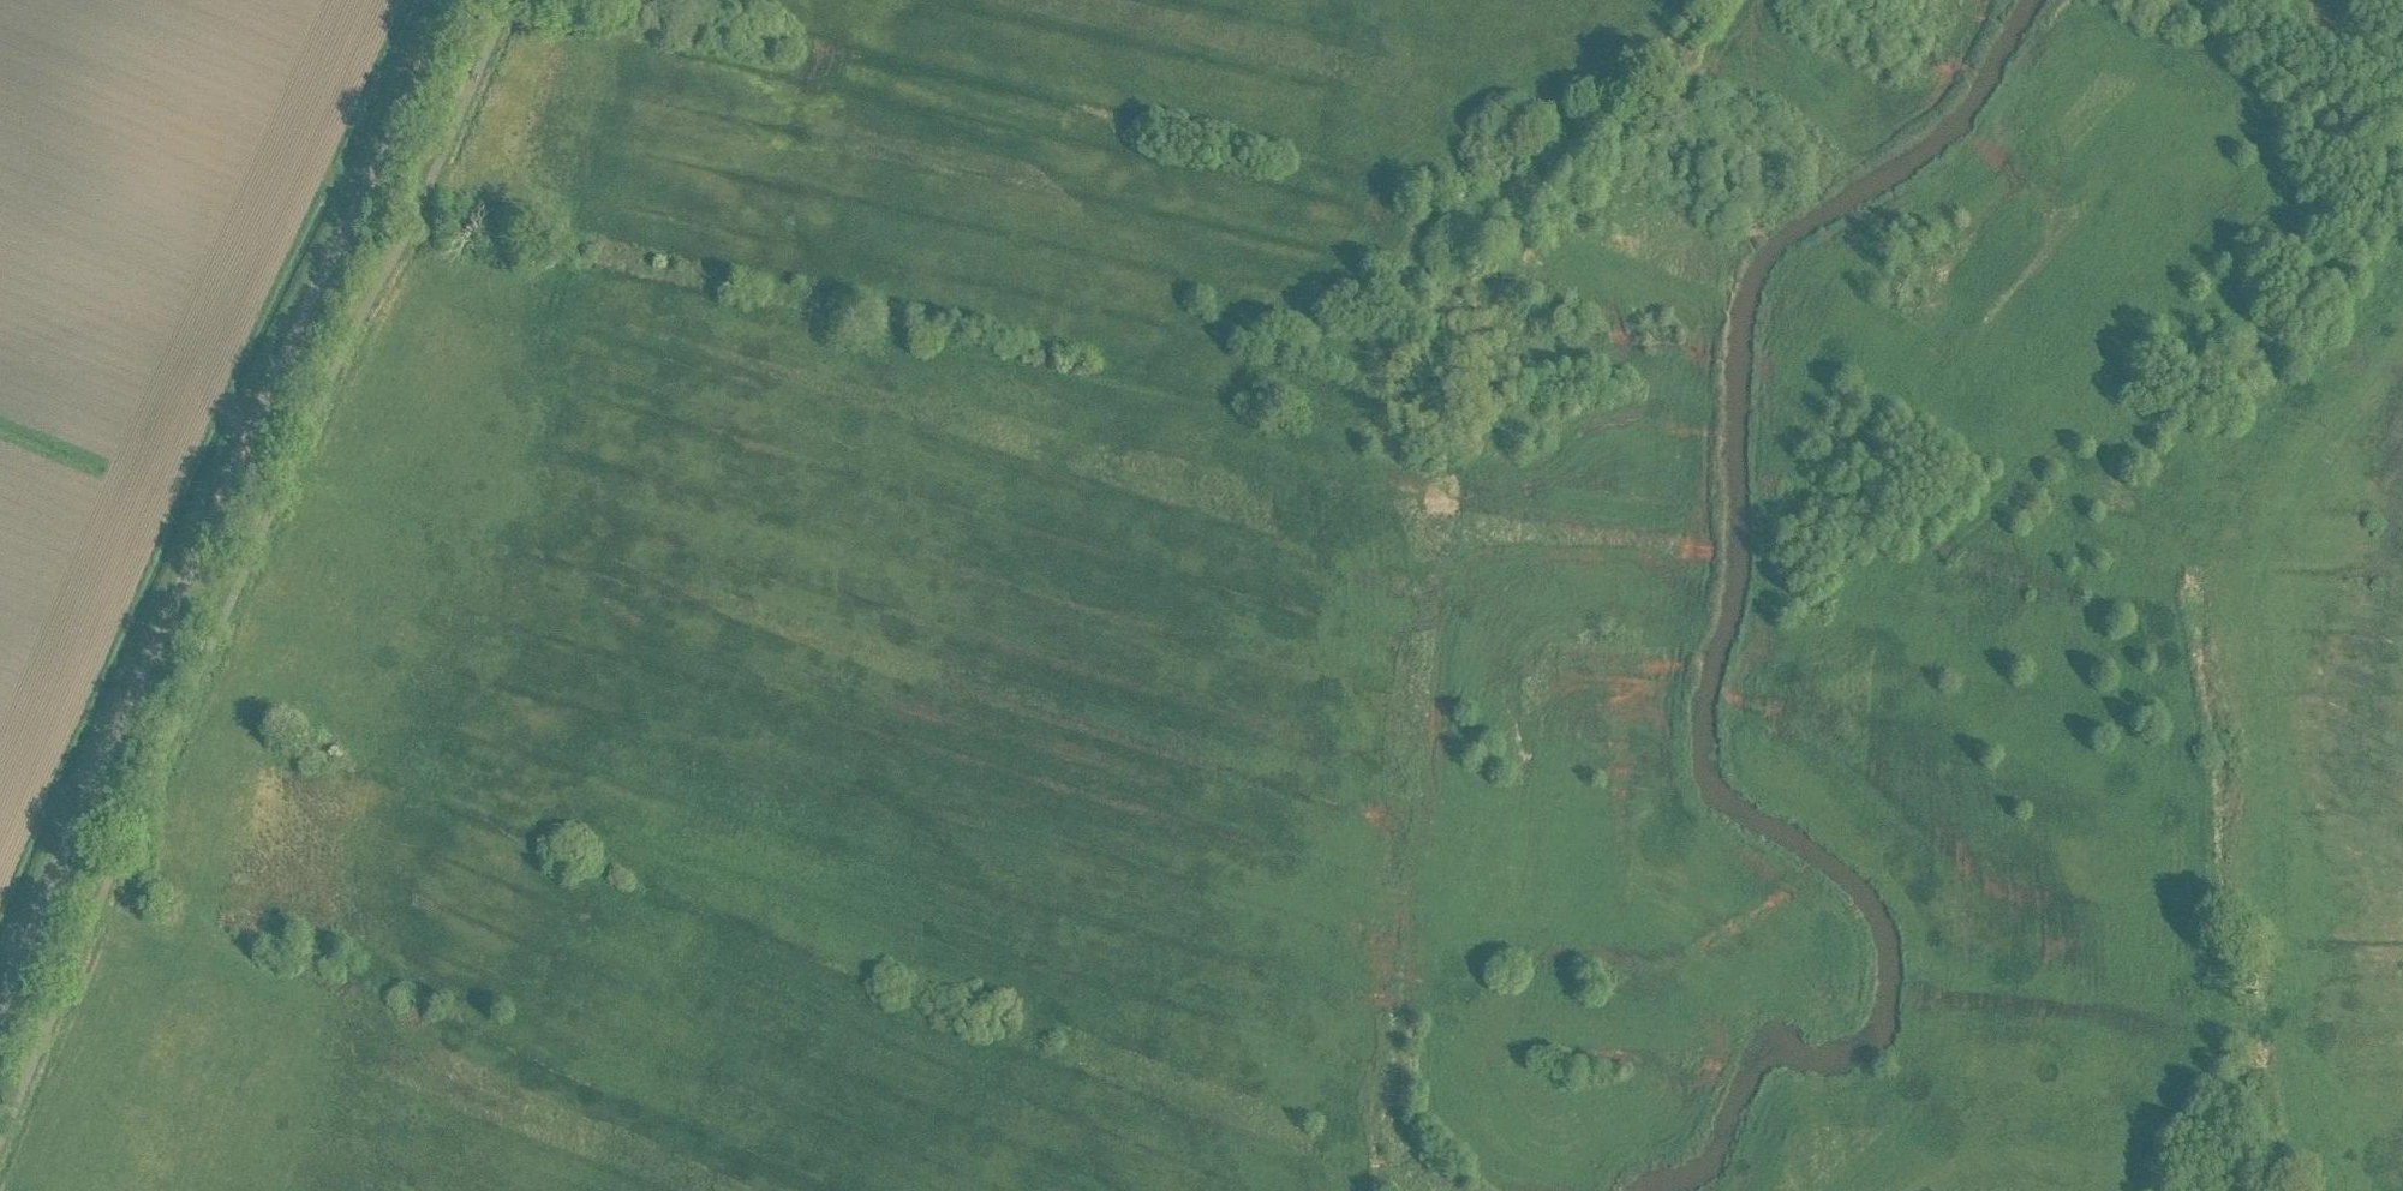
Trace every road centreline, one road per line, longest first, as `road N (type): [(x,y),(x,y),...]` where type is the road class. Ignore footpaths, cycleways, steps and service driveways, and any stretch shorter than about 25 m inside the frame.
road 1 (unclassified): [(0,1013),(452,0)]

